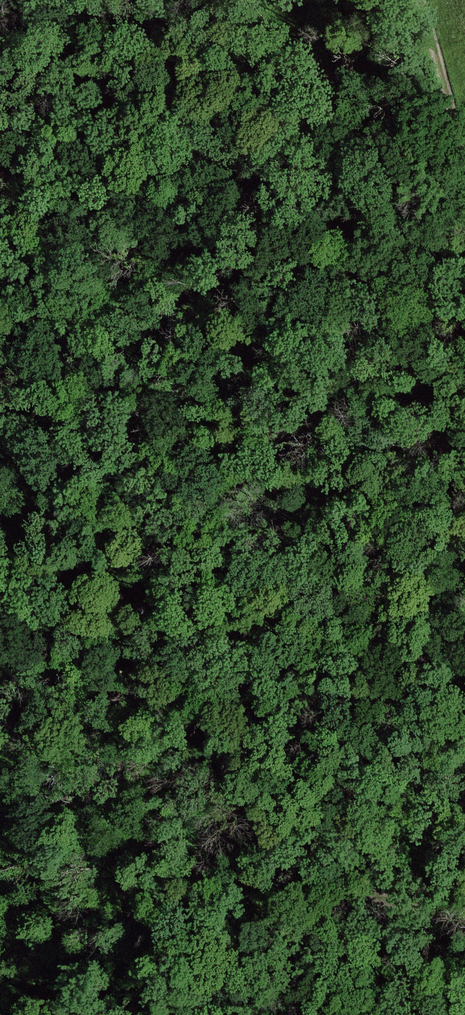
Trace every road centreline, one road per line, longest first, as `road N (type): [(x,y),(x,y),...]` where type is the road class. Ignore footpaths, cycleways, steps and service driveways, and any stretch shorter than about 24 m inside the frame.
road 1 (track): [(464,924),(387,901),(354,881),(316,844),(256,704),(224,683),(187,686),(149,707),(135,727),(116,783),(129,900),(174,1014)]
road 2 (track): [(464,412),(414,499),(405,640),(419,727),(464,799)]
road 3 (track): [(419,0),(464,145)]

